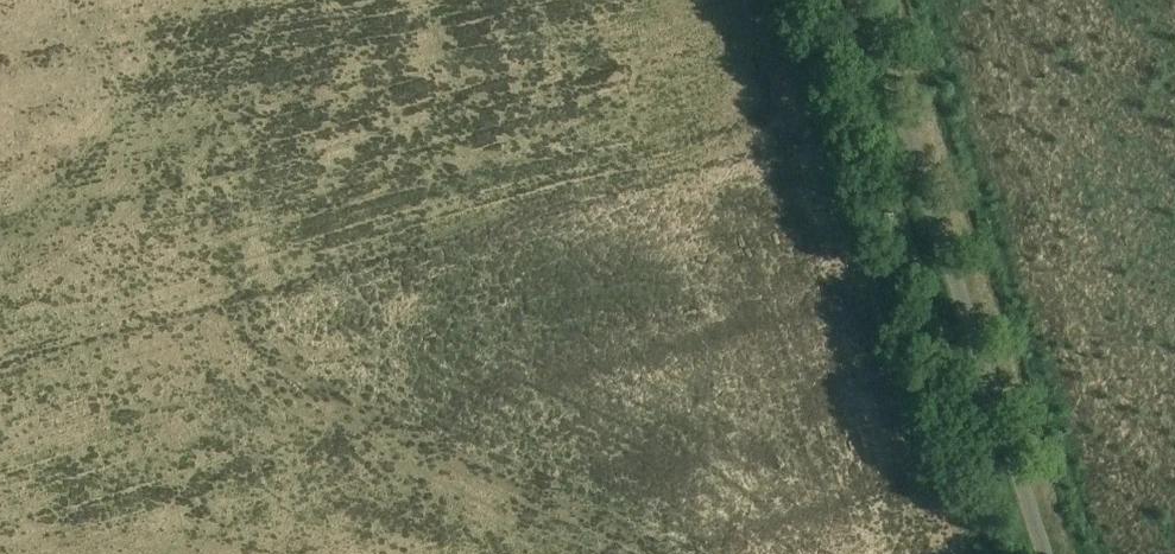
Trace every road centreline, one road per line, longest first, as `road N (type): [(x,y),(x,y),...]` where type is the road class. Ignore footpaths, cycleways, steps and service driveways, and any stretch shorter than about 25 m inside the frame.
road 1 (unclassified): [(1042,553),(863,0)]

